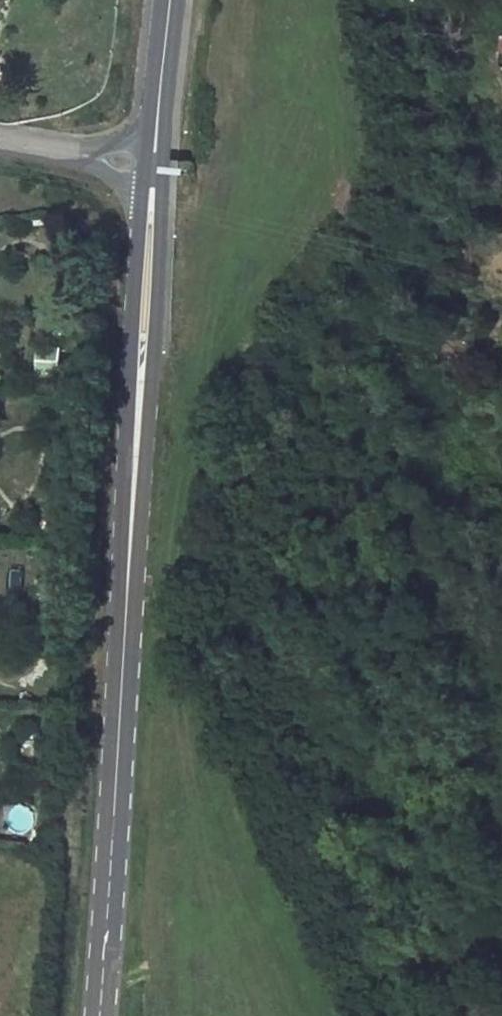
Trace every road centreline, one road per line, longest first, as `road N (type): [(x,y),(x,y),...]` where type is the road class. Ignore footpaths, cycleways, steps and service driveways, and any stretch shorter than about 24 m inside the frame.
road 1 (primary): [(175,0),(99,1015)]

